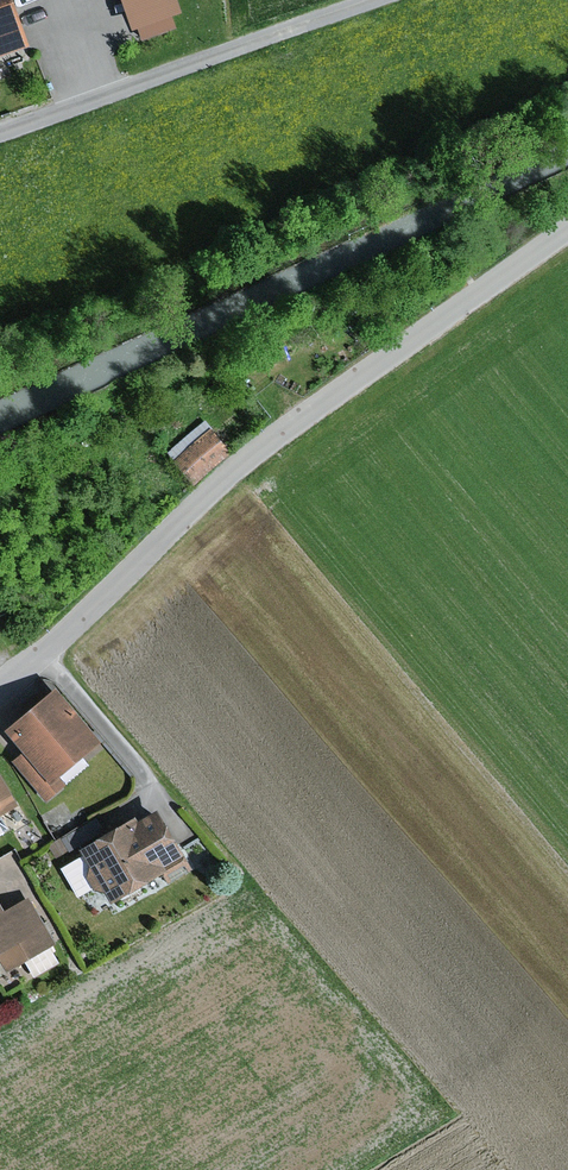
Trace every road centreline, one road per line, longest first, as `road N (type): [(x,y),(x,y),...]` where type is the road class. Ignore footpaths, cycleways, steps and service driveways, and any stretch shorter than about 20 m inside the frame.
road 1 (residential): [(567,233),(261,448),(0,690)]

